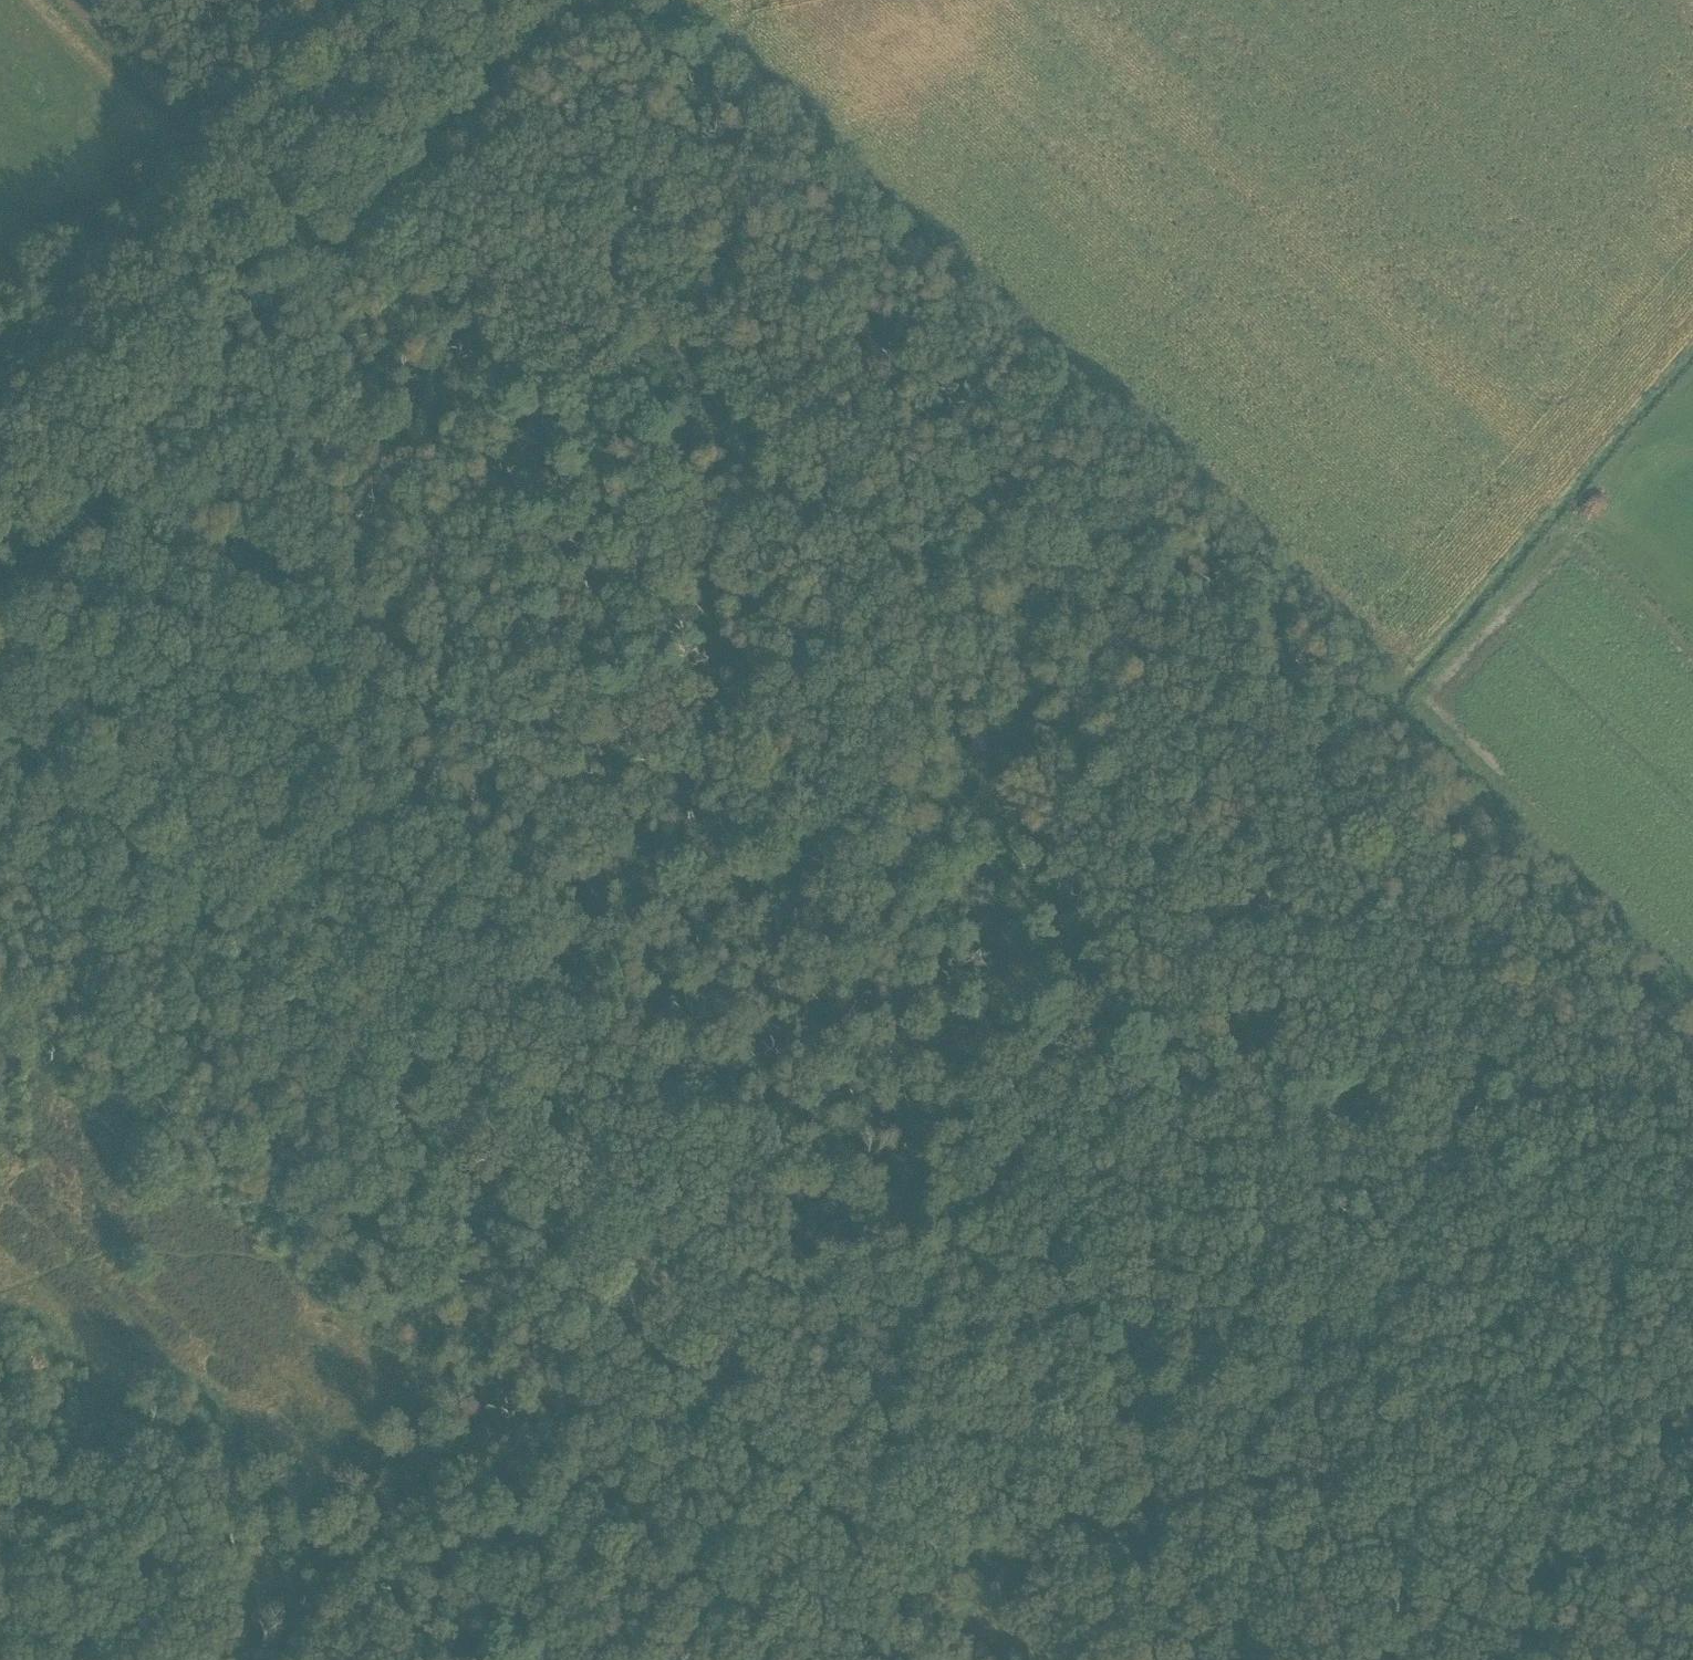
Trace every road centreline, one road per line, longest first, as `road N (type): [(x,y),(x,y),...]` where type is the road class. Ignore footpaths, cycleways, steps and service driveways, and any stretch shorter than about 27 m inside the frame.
road 1 (track): [(0,480),(453,0)]
road 2 (track): [(240,228),(147,137),(128,105),(28,0)]

